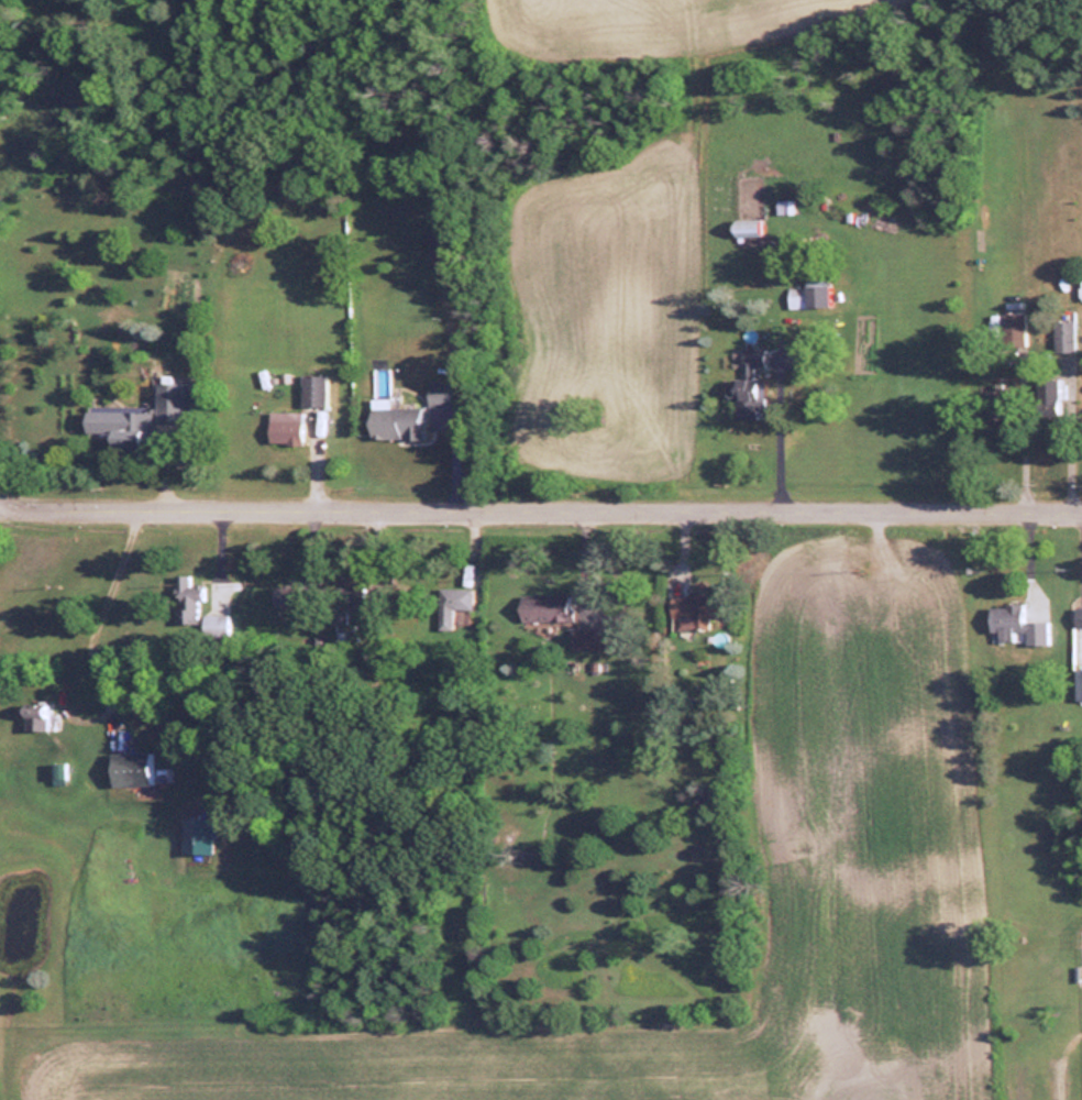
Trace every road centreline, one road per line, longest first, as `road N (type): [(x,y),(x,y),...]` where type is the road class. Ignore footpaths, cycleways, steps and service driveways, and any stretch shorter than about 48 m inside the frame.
road 1 (residential): [(0,497),(52,506),(1081,505)]

